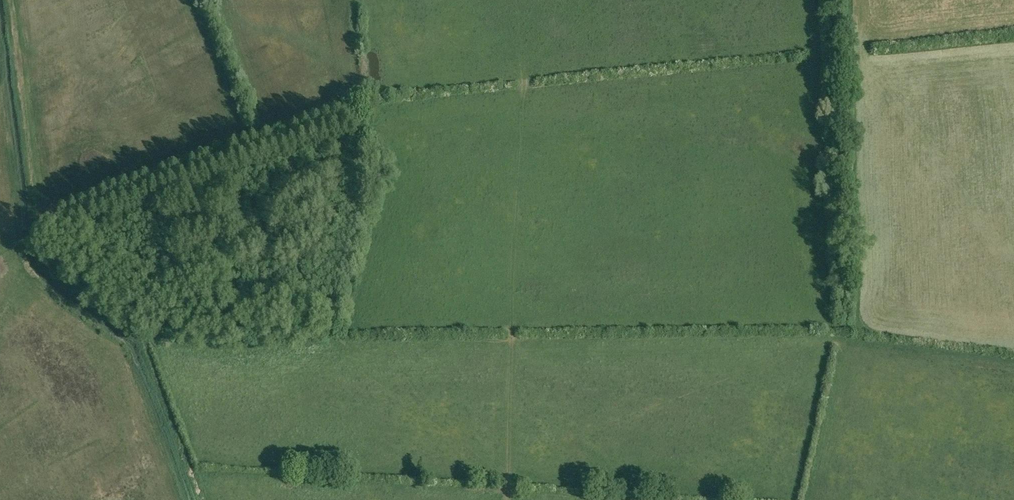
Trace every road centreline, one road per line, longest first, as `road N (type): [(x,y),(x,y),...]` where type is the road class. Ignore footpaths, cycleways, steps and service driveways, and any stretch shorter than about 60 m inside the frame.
road 1 (track): [(513,322),(507,499)]

